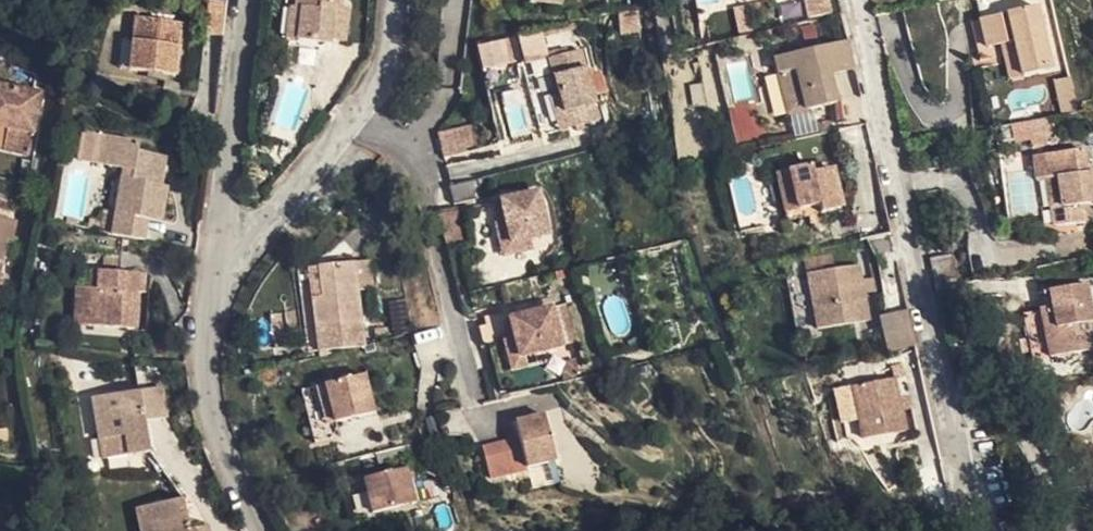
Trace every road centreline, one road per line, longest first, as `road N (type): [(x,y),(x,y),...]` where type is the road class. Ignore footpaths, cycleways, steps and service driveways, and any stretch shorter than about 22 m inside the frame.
road 1 (residential): [(218,243),(252,238),(342,127),(372,114),(423,164),(477,410)]
road 2 (residential): [(847,0),(959,505)]
road 3 (residential): [(265,530),(220,427),(209,364),(218,243)]
road 4 (residential): [(218,243),(245,0)]

